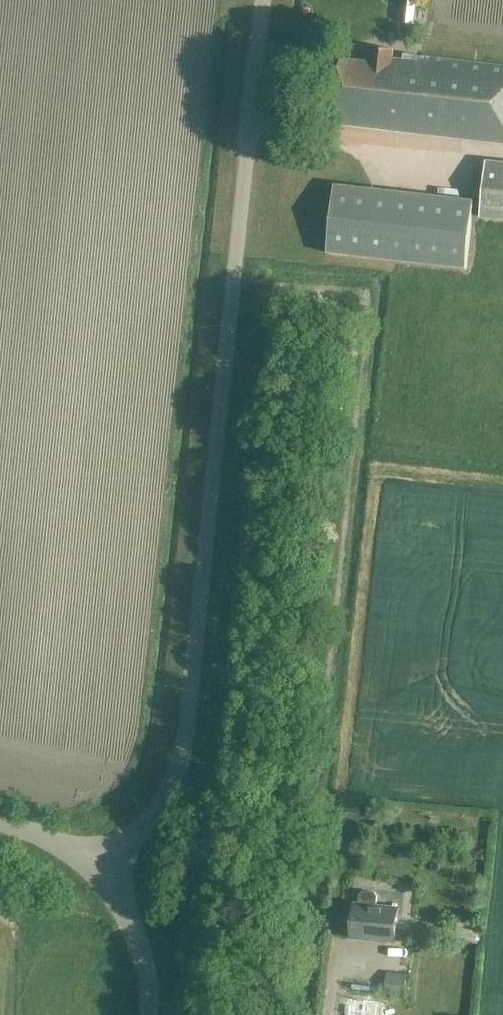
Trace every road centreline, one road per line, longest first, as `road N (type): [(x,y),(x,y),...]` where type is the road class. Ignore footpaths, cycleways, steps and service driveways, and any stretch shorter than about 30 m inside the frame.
road 1 (unclassified): [(98,873),(158,806),(185,739),(264,0)]
road 2 (unclassified): [(147,1014),(137,937),(98,873)]

